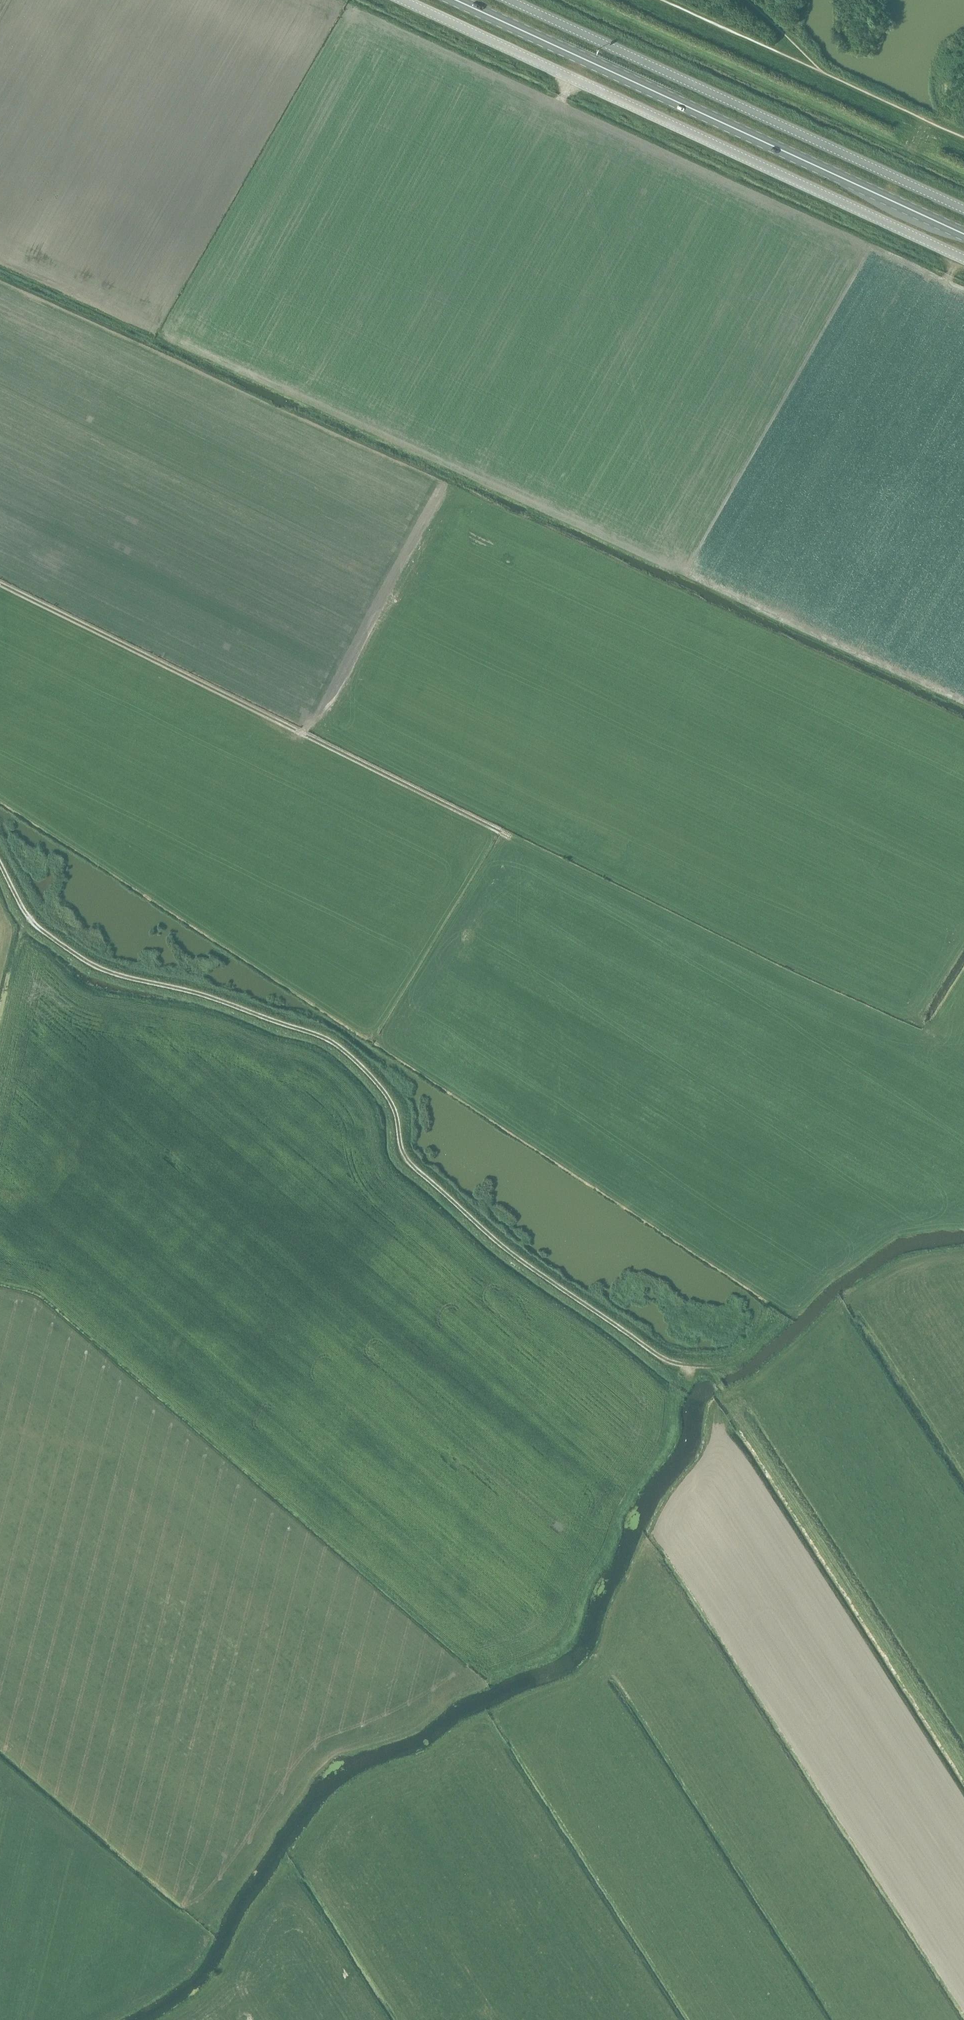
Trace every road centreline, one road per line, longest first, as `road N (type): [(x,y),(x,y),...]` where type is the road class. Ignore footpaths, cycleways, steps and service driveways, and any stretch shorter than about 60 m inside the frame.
road 1 (track): [(935,1049),(0,584)]
road 2 (track): [(709,1366),(656,1353),(495,1240),(408,1161),(389,1099),(340,1048),(210,997),(93,965),(29,919),(0,864)]
road 3 (unclassified): [(963,259),(403,0)]
road 4 (primary): [(963,233),(459,0)]
road 5 (unclassified): [(963,209),(510,0)]
road 6 (track): [(963,1772),(723,1399)]

